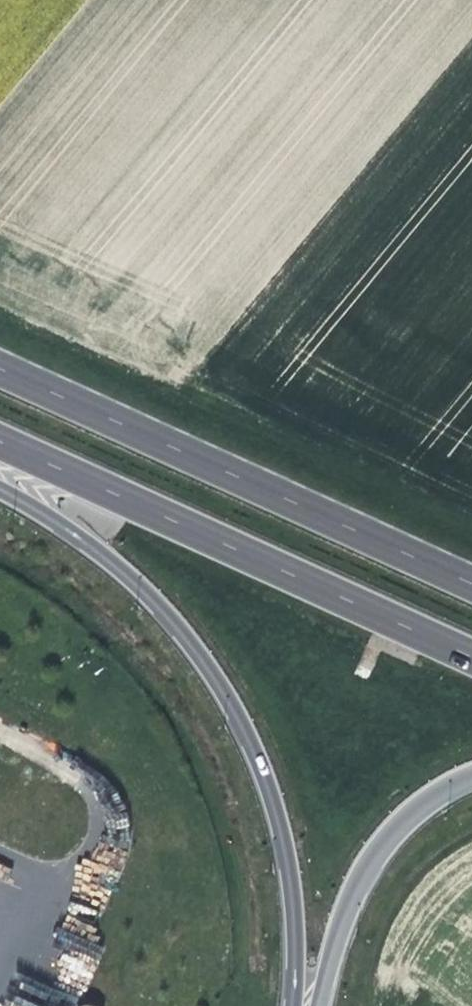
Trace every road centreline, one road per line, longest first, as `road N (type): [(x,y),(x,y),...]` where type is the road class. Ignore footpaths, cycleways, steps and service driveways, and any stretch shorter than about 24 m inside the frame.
road 1 (unclassified): [(0,492),(44,514),(144,591),(226,699),(260,772),(288,877),(292,1005)]
road 2 (primary): [(0,442),(471,657)]
road 3 (primary): [(471,583),(0,368)]
road 4 (unclassified): [(315,1005),(366,867),(429,800),(471,779)]

